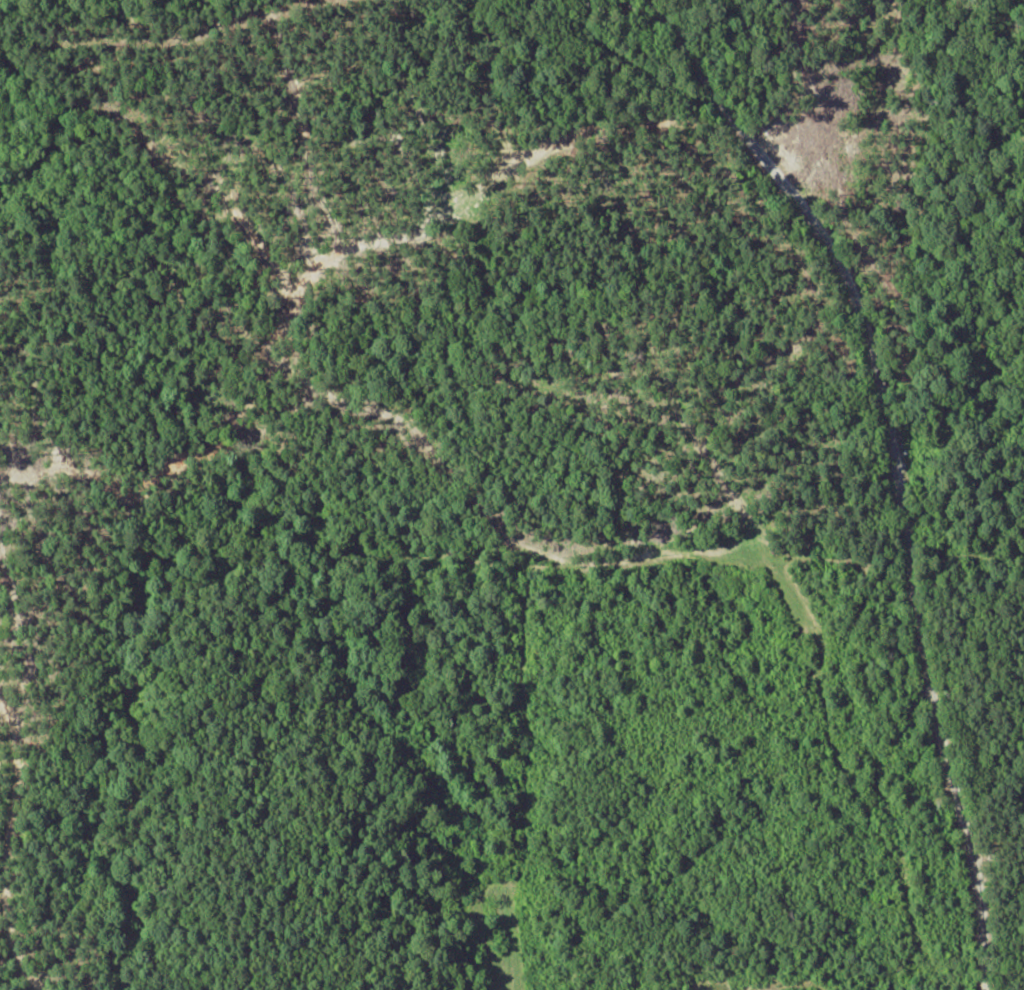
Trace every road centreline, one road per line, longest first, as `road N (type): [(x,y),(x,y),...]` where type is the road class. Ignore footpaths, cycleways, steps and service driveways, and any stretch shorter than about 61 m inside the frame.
road 1 (residential): [(1012,989),(931,581),(856,301),(807,212),(687,87),(647,0)]

